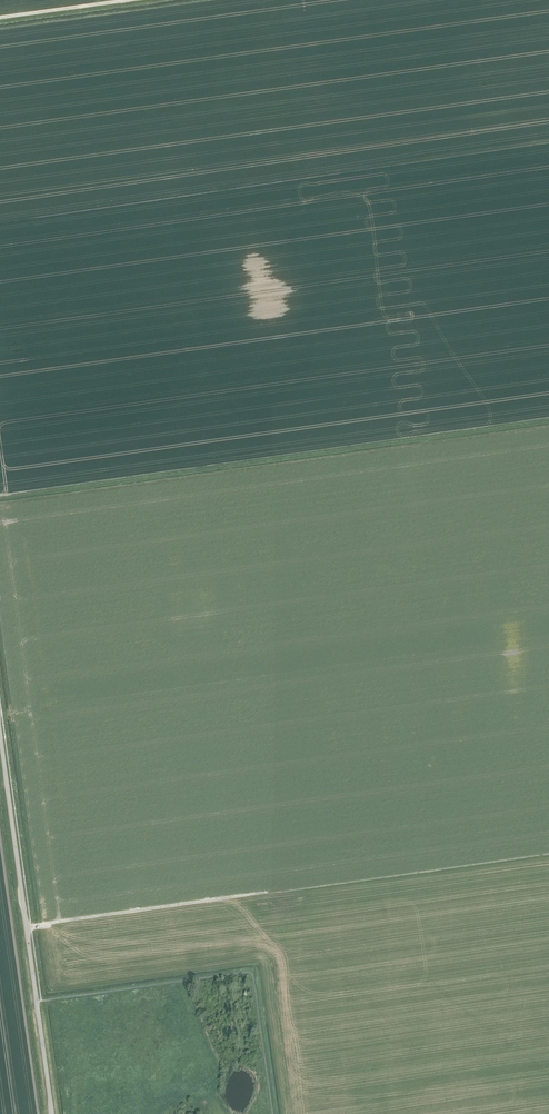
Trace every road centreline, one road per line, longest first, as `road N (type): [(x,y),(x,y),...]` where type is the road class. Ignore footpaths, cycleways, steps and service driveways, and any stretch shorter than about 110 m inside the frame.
road 1 (unclassified): [(50,1113),(0,743)]

